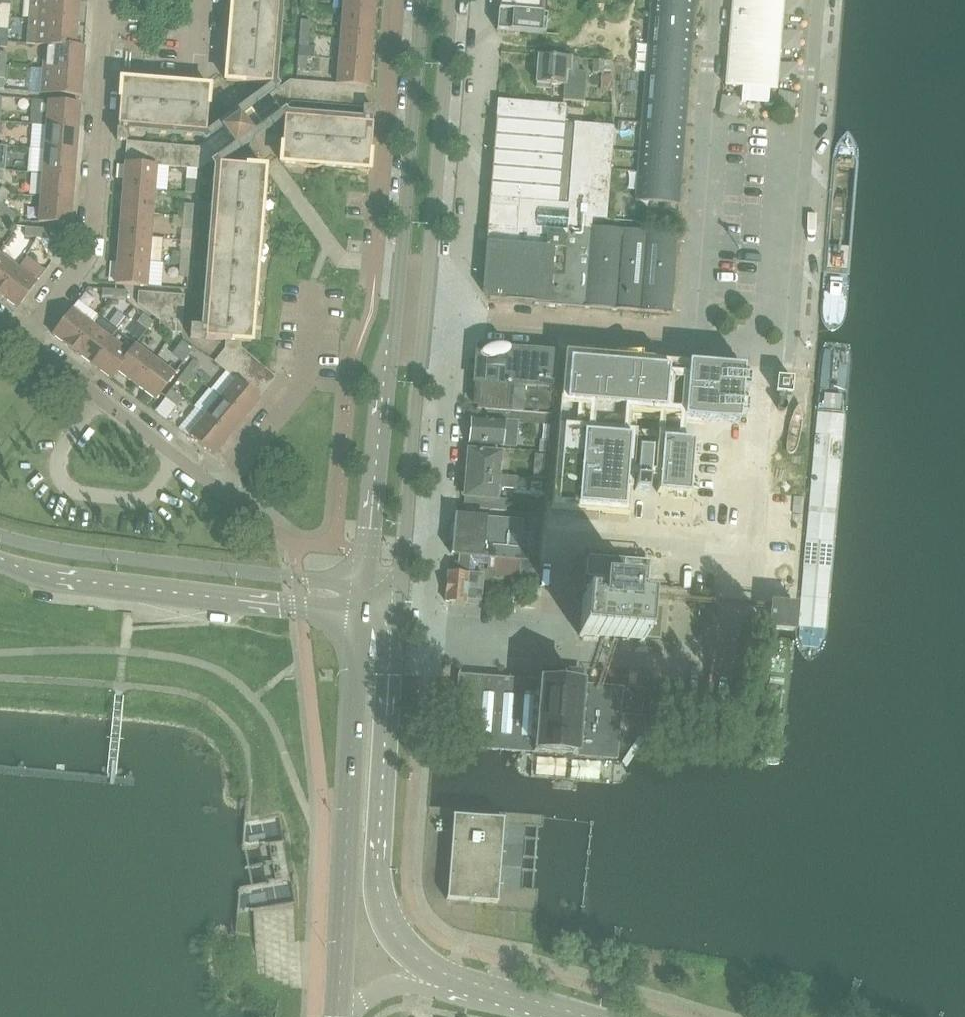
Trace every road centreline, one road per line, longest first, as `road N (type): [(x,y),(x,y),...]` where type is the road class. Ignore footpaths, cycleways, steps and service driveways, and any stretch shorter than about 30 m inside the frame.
road 1 (residential): [(557,656),(424,648),(454,322)]
road 2 (tertiary): [(448,976),(407,950),(379,891),(396,603)]
road 3 (tertiary): [(361,617),(337,1016)]
road 4 (tertiary): [(364,584),(94,554),(0,535)]
road 5 (tertiary): [(0,563),(54,579),(361,617)]
road 6 (residential): [(557,656),(568,540),(749,552)]
road 7 (residential): [(397,0),(376,264),(400,266)]
road 8 (residential): [(29,340),(92,245),(103,71)]
road 9 (tertiary): [(396,603),(423,319)]
road 10 (residential): [(749,552),(746,606),(697,668),(557,656)]
road 11 (residential): [(458,272),(478,0)]
road 12 (tertiary): [(427,269),(450,0)]
road 13 (tertiary): [(396,316),(364,584)]
road 14 (tertiary): [(421,0),(400,266)]
road 15 (residential): [(802,119),(784,343),(766,342)]
road 16 (residential): [(218,489),(304,383),(312,281)]
road 17 (residential): [(100,398),(62,454),(62,479),(73,492),(146,499),(177,457)]
road 18 (residential): [(685,338),(454,322)]
road 19 (residential): [(685,338),(705,112)]
road 20 (residential): [(766,342),(749,552)]
road 21 (tertiary): [(586,1016),(448,976)]

